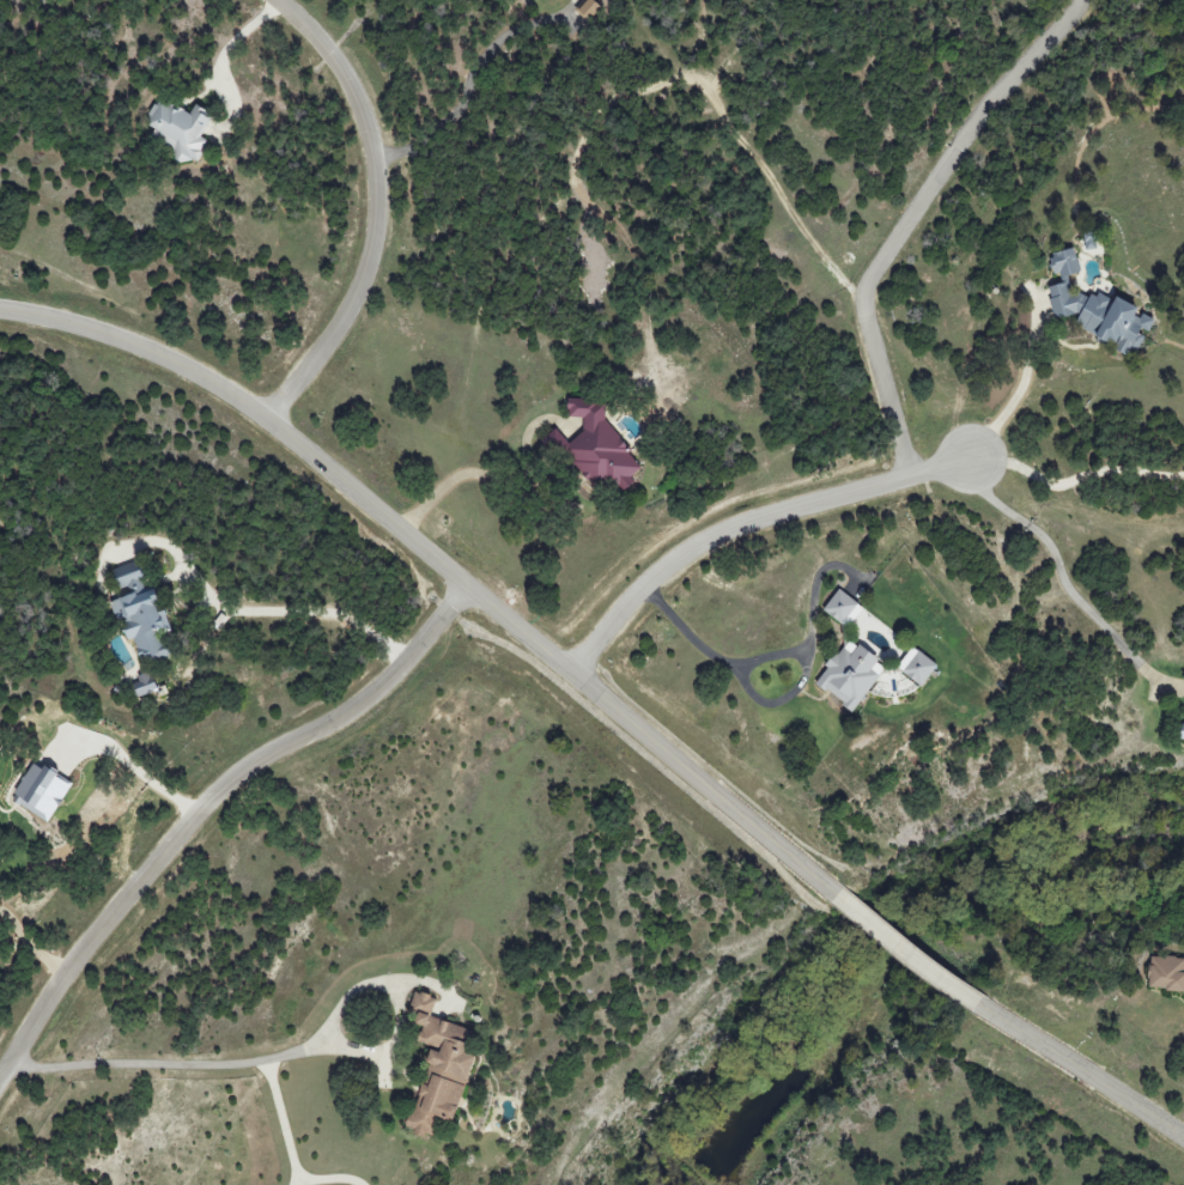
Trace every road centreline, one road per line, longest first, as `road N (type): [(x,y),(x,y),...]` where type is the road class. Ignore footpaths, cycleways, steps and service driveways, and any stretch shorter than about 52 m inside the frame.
road 1 (residential): [(0,309),(113,336),(227,394),(831,894)]
road 2 (residential): [(465,587),(389,681),(346,717),(211,798),(83,942),(0,1071)]
road 3 (residential): [(912,468),(860,296),(977,114),(1086,0)]
road 4 (residential): [(278,0),(340,67),(364,116),(380,187),(371,261),(352,304),(267,424)]
road 5 (residential): [(973,454),(742,517),(686,549),(630,602),(571,677)]
road 6 (residential): [(984,1007),(1183,1147)]
road 7 (residential): [(831,894),(984,1007)]

